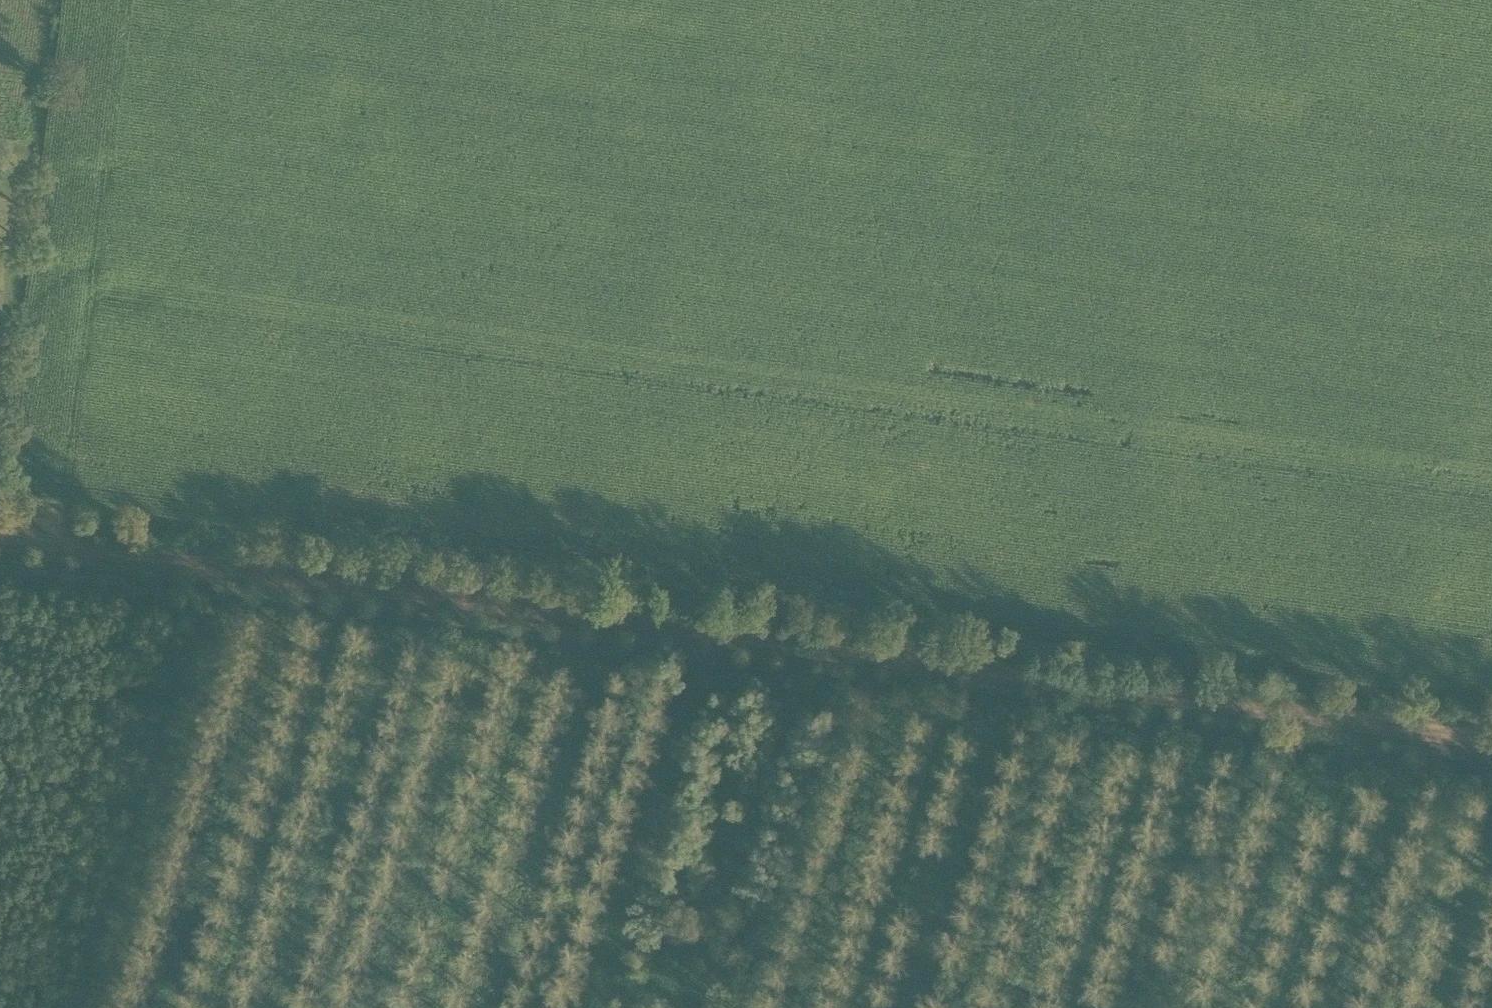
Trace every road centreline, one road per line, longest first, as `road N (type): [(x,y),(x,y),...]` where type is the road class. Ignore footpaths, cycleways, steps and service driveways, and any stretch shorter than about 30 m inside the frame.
road 1 (track): [(0,541),(1491,763)]

